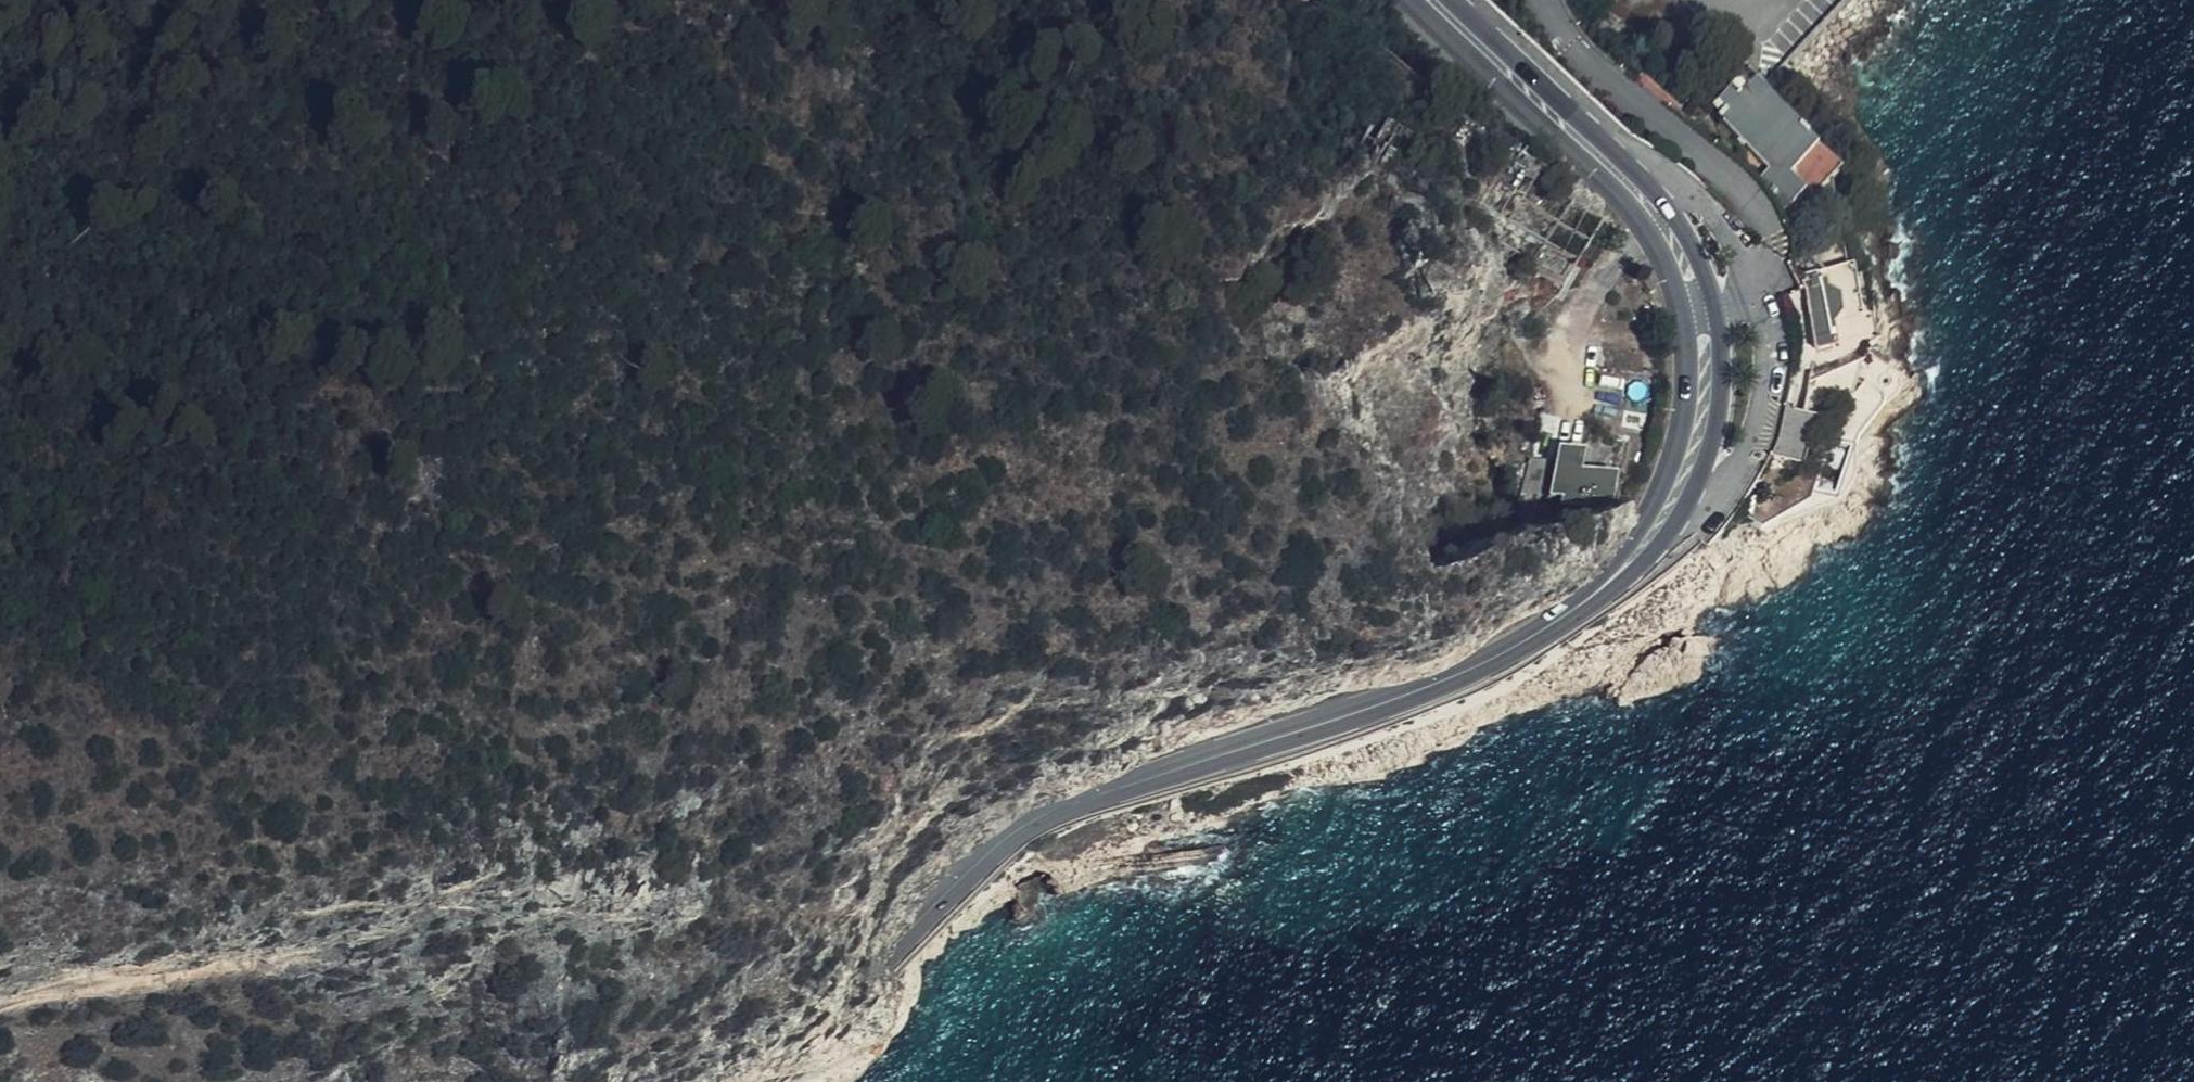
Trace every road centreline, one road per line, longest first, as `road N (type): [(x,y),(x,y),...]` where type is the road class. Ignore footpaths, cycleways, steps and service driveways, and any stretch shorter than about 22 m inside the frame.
road 1 (secondary): [(735,1081),(906,927),(1000,827),(1037,807),(1391,699),(1487,659),(1614,572),(1653,534),(1694,453),(1704,410),(1696,296),(1671,241),(1613,163),(1439,0)]

